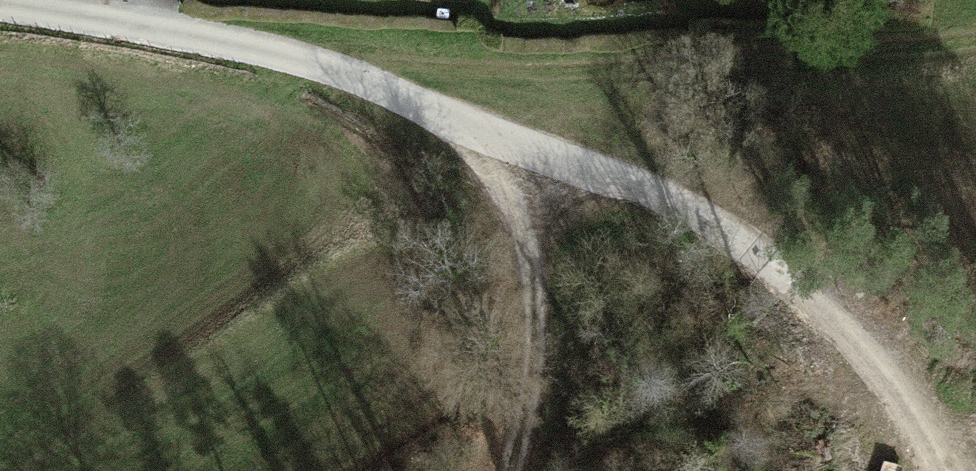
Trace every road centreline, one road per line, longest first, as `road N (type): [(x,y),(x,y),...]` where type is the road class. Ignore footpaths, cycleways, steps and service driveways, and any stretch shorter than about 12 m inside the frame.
road 1 (track): [(500,470),(535,355),(525,230),(465,128),(323,66),(662,68),(975,40)]
road 2 (track): [(934,470),(894,369),(797,278),(579,156),(465,128)]
road 3 (residential): [(323,66),(0,8)]

